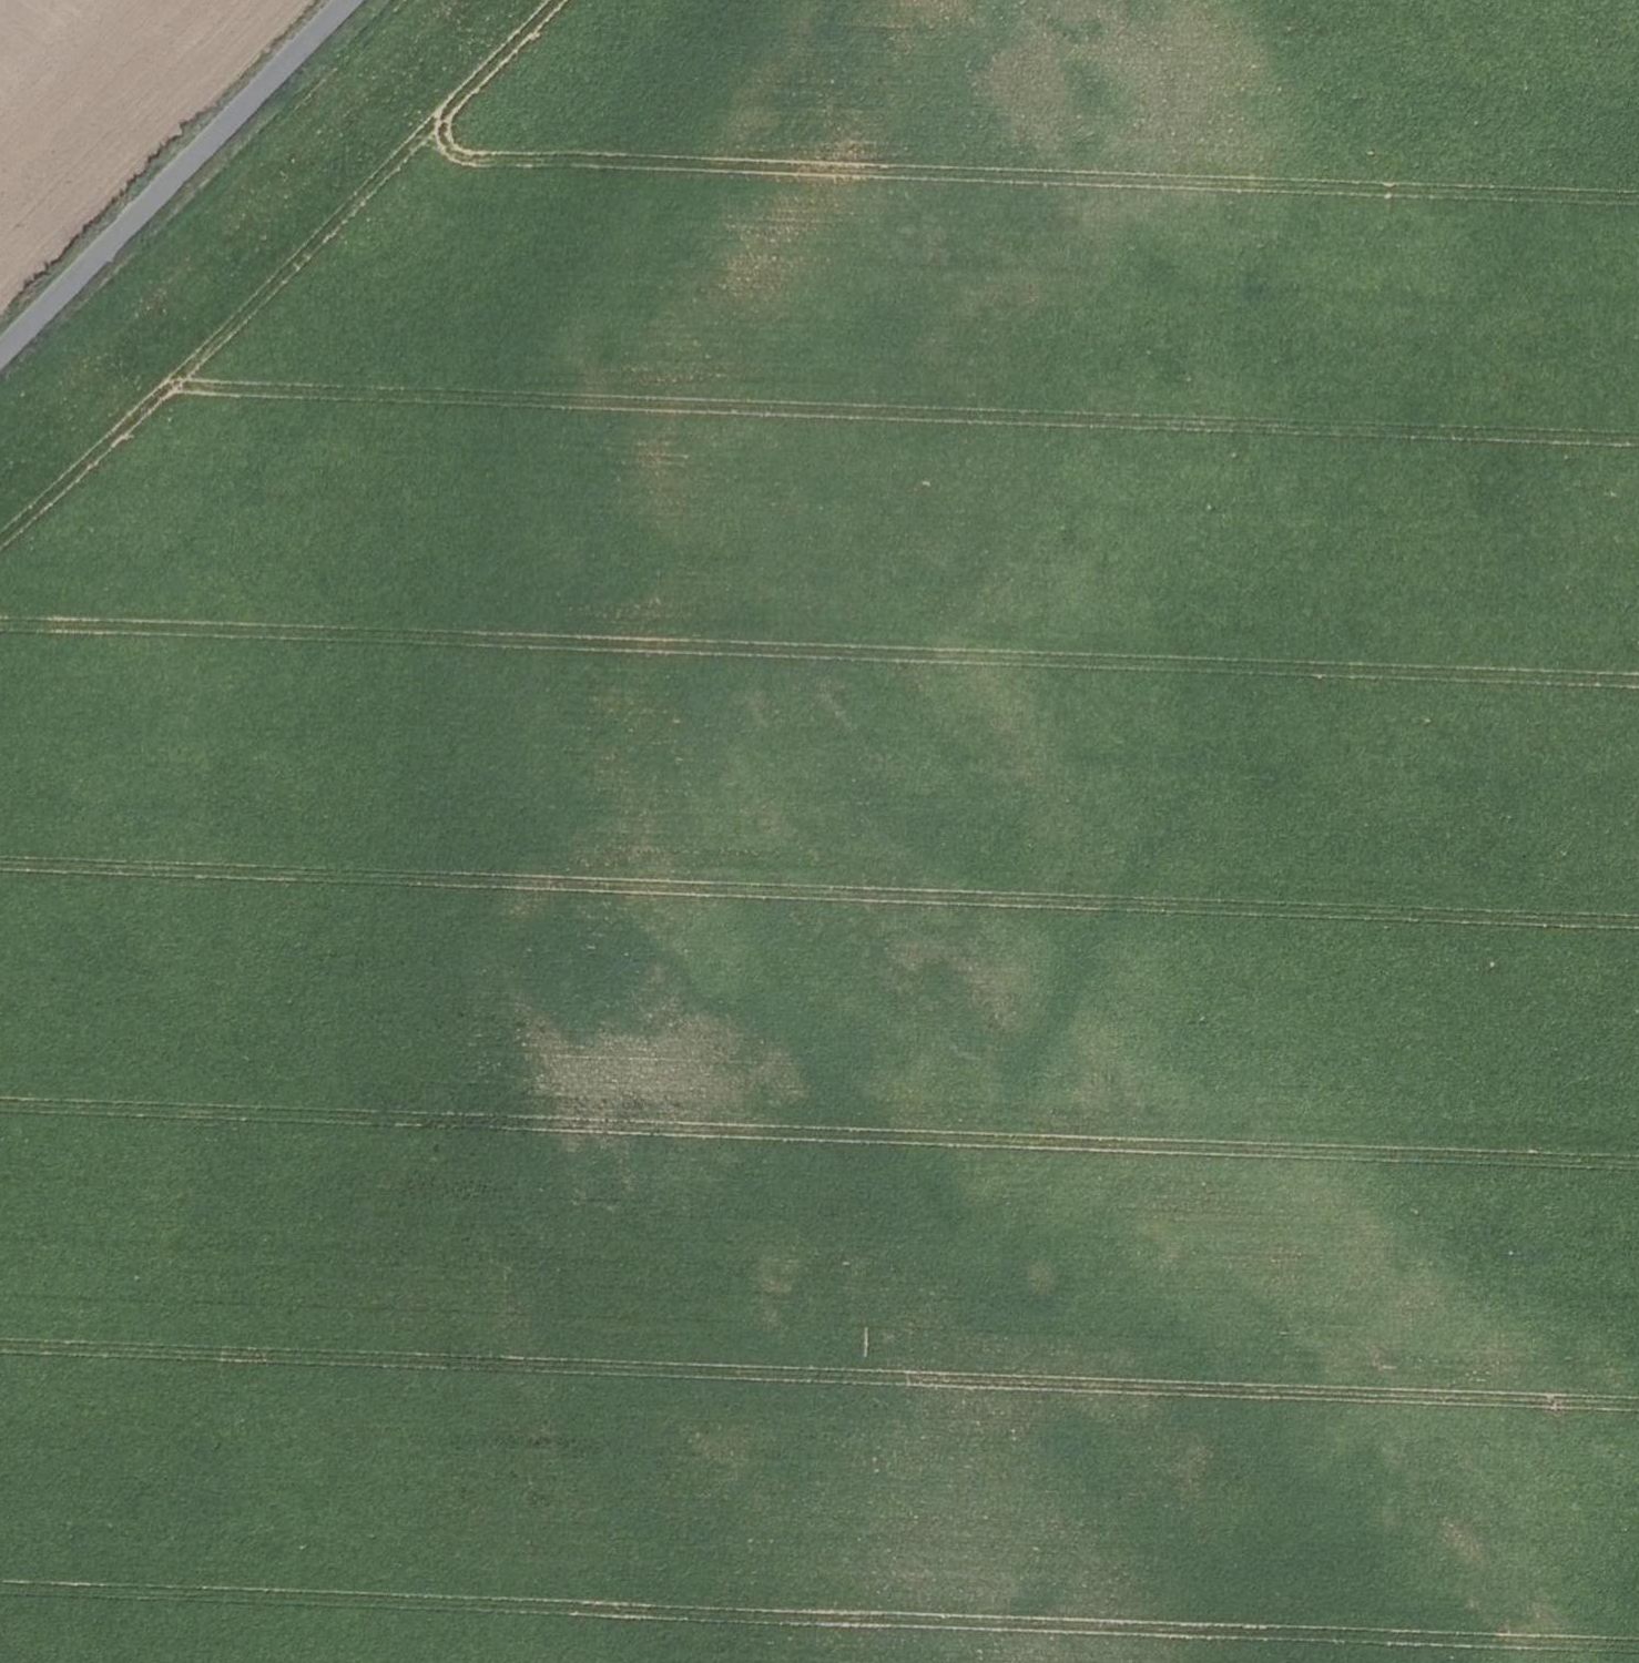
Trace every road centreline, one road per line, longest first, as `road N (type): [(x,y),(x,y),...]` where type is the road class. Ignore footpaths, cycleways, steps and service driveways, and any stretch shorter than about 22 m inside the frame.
road 1 (unclassified): [(0,350),(348,0)]
road 2 (track): [(1301,1662),(1136,1562)]

